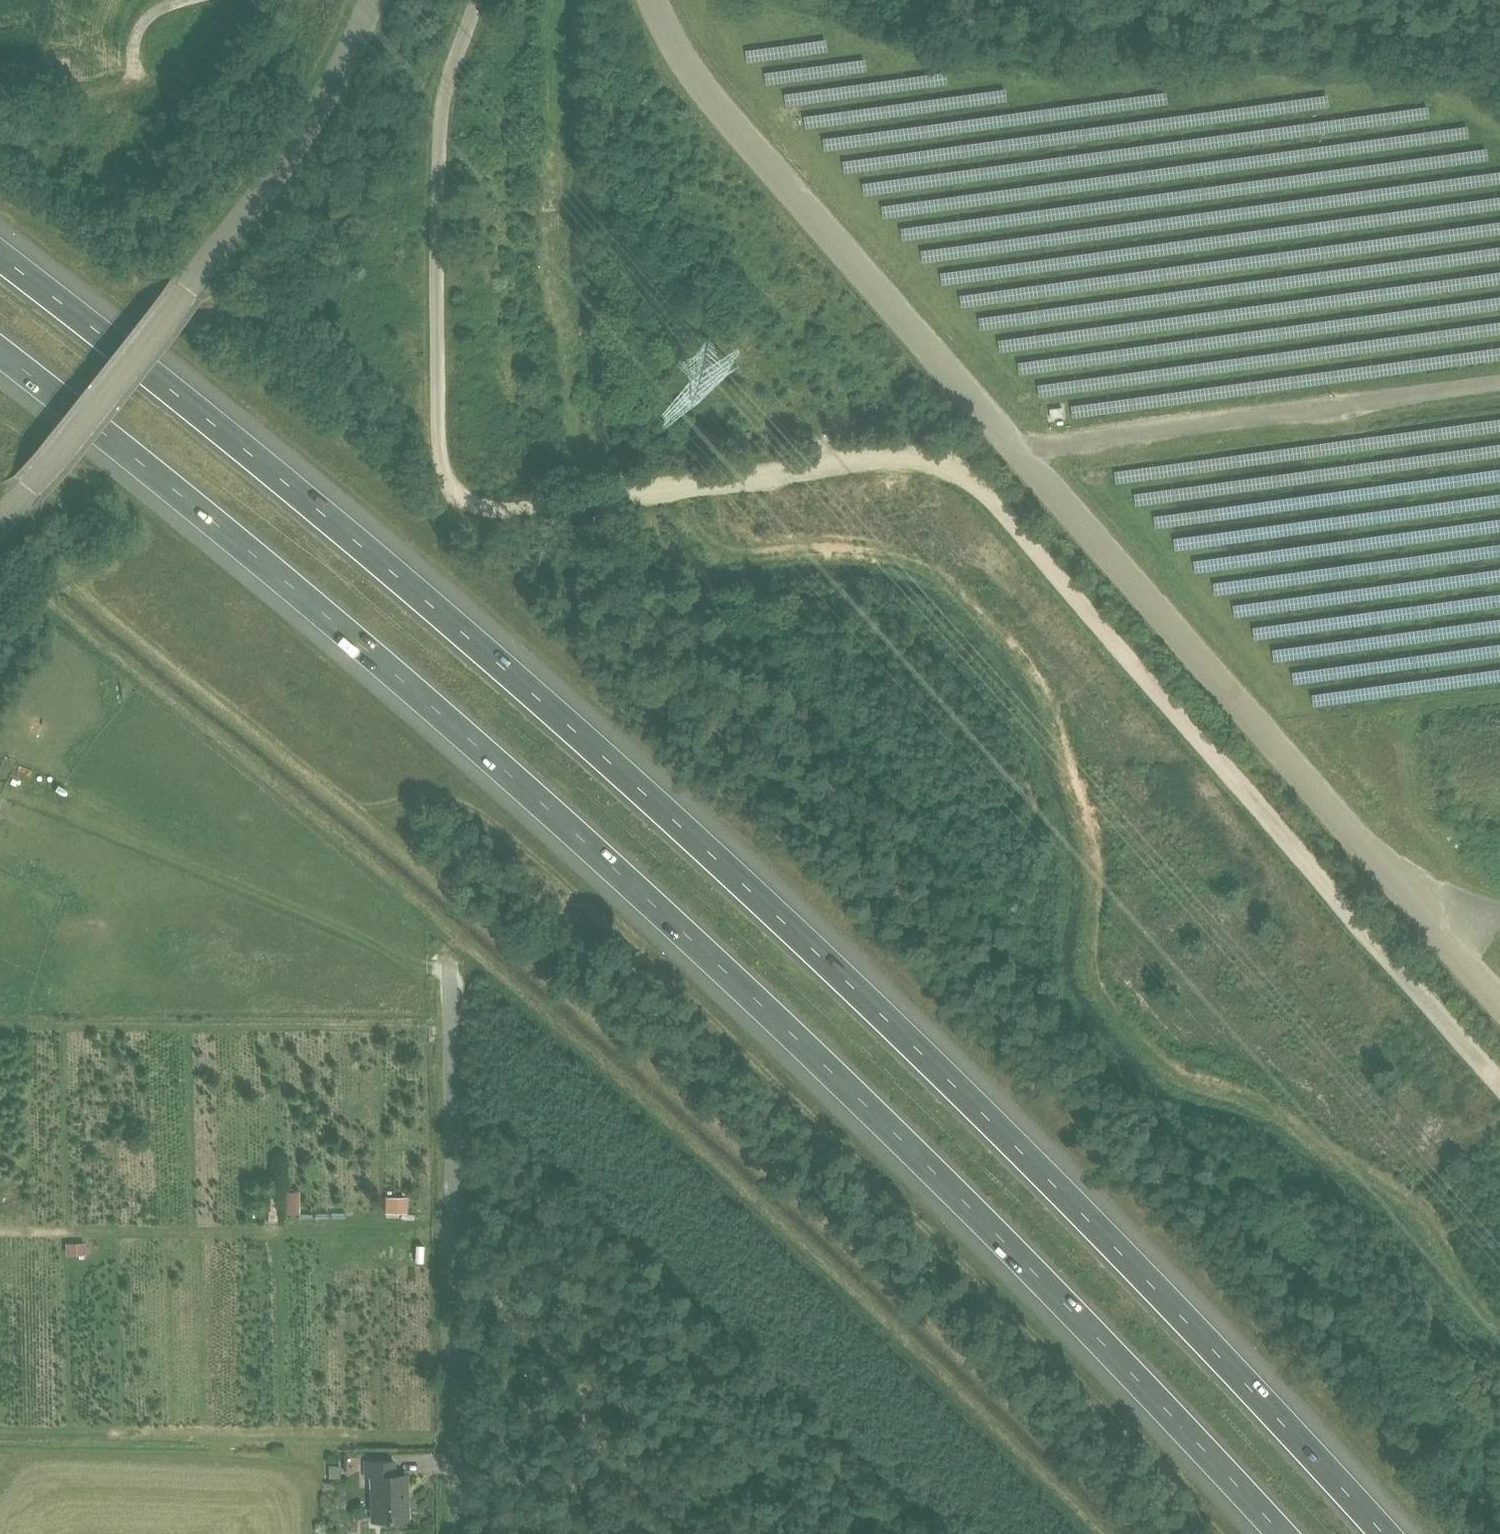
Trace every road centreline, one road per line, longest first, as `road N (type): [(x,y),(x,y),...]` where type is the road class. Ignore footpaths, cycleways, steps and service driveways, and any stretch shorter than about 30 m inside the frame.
road 1 (motorway): [(1384,1533),(1092,1222),(726,867),(396,576),(0,257)]
road 2 (motorway): [(0,354),(210,520),(653,905),(1139,1381),(1276,1533)]
road 3 (track): [(1499,1084),(995,502),(962,475),(895,459),(673,488)]
road 4 (unclassified): [(0,525),(296,146),(374,0)]
road 5 (unclassified): [(523,510),(490,510),(461,498),(439,446),(441,123),(477,0)]
road 6 (unclassified): [(463,1533),(450,972)]
road 7 (track): [(599,498),(572,422),(548,272),(549,0)]
road 8 (track): [(673,488),(523,510)]

